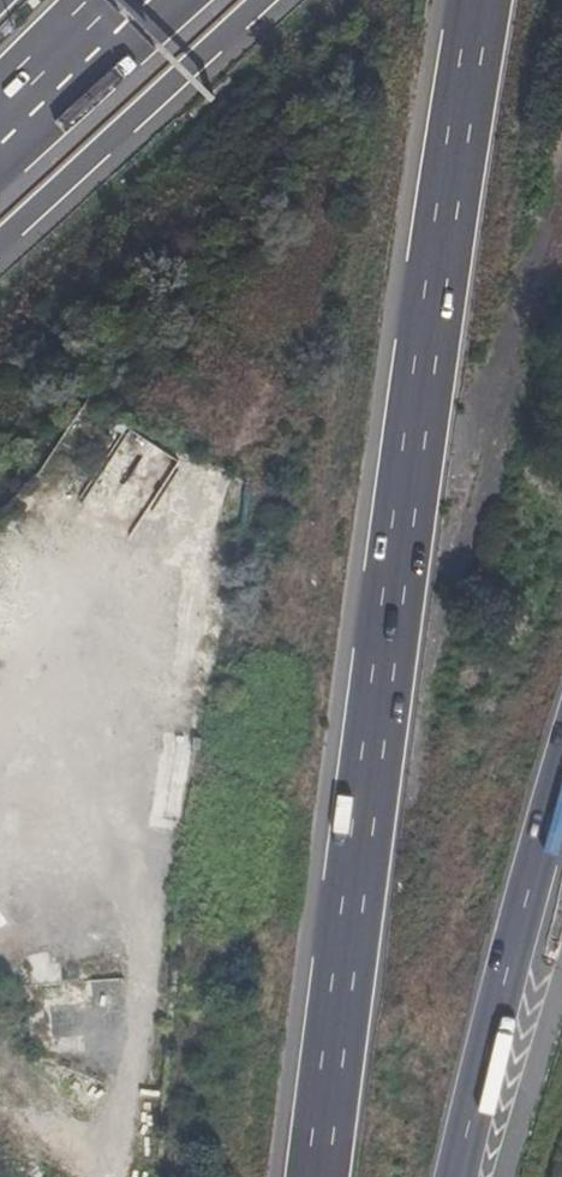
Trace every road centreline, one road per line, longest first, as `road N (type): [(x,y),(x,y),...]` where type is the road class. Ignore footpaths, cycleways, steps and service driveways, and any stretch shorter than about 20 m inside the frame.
road 1 (motorway): [(479,0),(314,1176)]
road 2 (motorway): [(452,1176),(487,1018),(561,762)]
road 3 (motorway): [(0,246),(262,0)]
road 4 (motorway): [(0,105),(105,0)]

